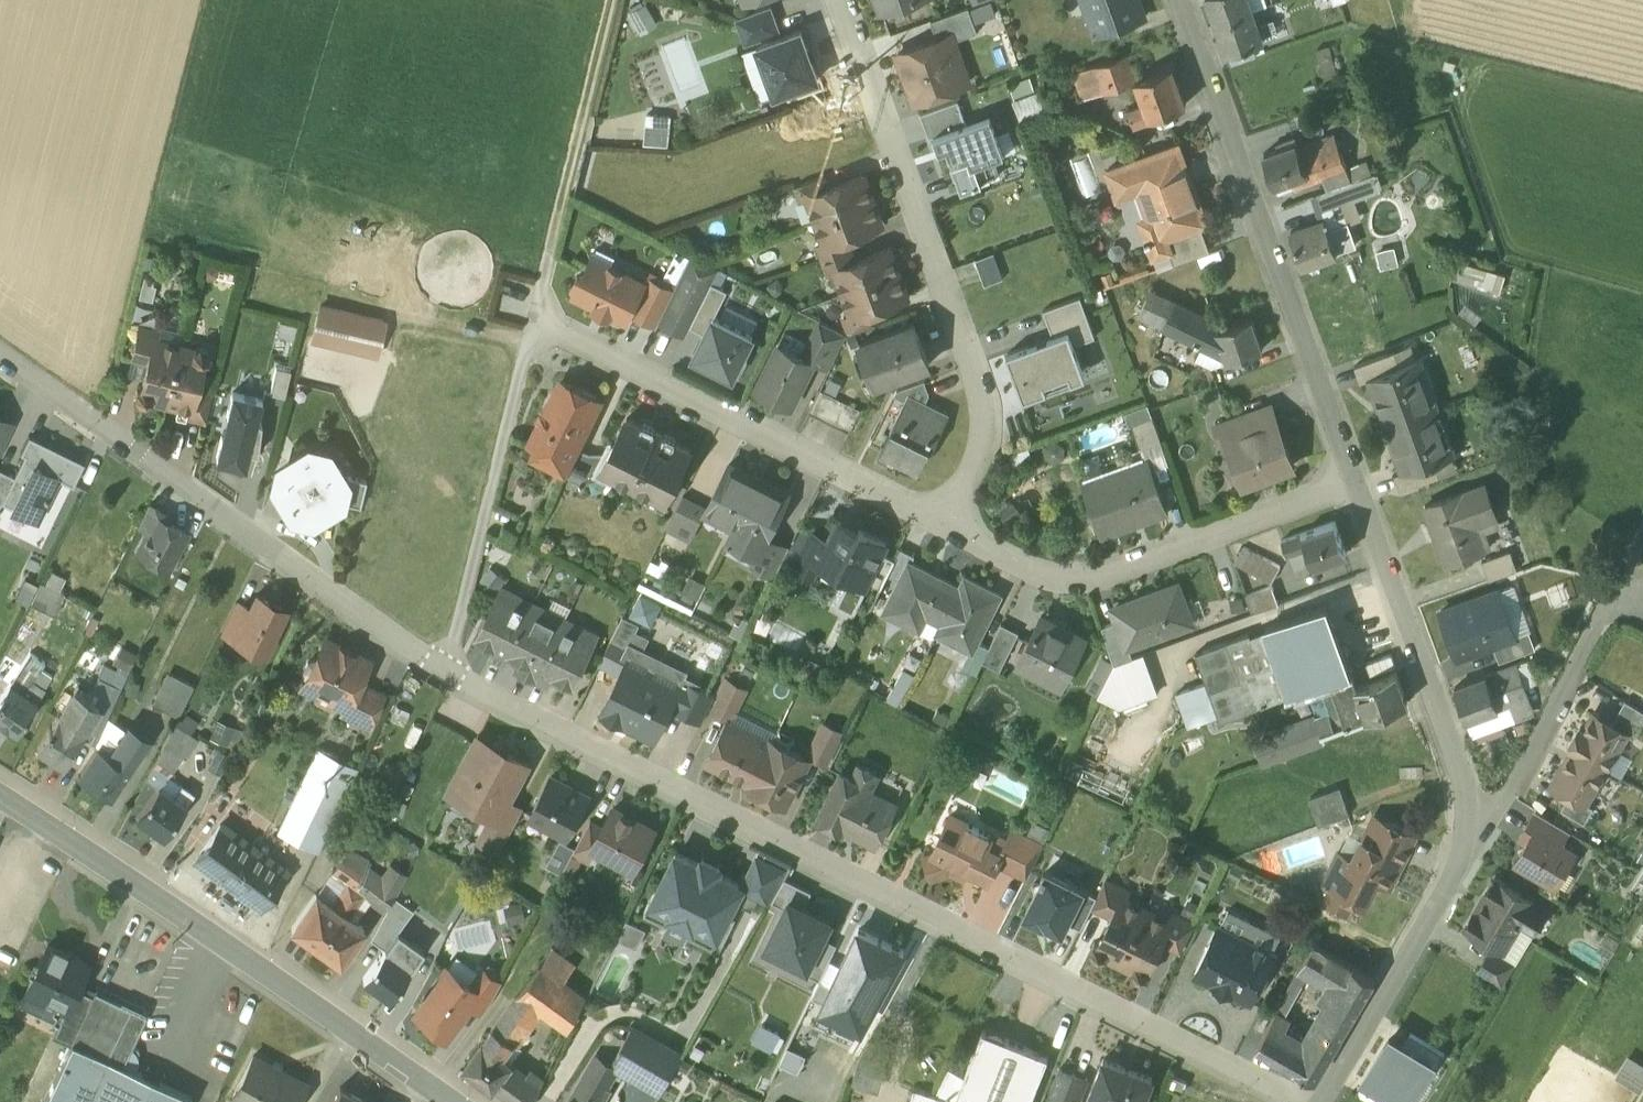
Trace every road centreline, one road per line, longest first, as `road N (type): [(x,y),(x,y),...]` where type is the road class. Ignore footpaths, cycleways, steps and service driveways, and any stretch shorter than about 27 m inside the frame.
road 1 (residential): [(450,672),(534,723),(1295,1101)]
road 2 (residential): [(943,533),(978,455),(983,386),(842,0)]
road 3 (residential): [(0,362),(450,672)]
road 4 (tertiary): [(0,800),(451,1101)]
road 5 (residential): [(1358,487),(1181,0)]
road 6 (residential): [(536,329),(943,533)]
road 7 (residential): [(943,533),(1047,584),(1082,585),(1358,487)]
road 8 (residential): [(1484,839),(1358,487)]
road 9 (residential): [(450,672),(536,329)]
road 10 (residential): [(1326,1101),(1484,839)]
road 11 (residential): [(1484,839),(1617,603)]
road 12 (residential): [(536,329),(575,154)]
road 13 (track): [(575,154),(616,0)]

